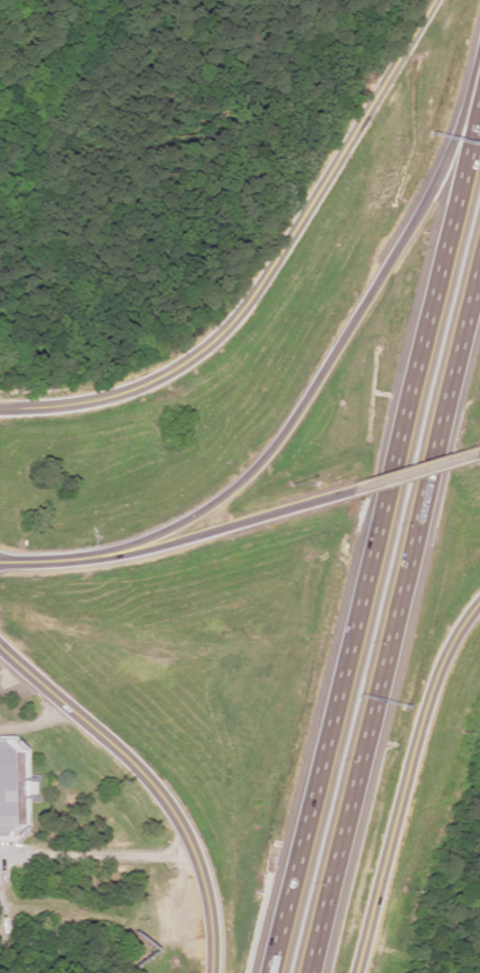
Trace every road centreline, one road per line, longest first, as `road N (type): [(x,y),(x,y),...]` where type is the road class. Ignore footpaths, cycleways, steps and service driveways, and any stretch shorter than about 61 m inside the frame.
road 1 (motorway): [(479,105),(278,972)]
road 2 (motorway): [(303,972),(479,248)]
road 3 (motorway): [(479,96),(439,180),(241,474),(133,542),(74,559)]
road 4 (residential): [(0,408),(114,396),(197,353),(259,285),(434,0)]
road 5 (tertiary): [(0,648),(66,702),(169,810),(201,877),(211,972)]
road 6 (tertiary): [(479,600),(436,675),(358,972)]
road 7 (motorway): [(74,559),(190,537),(340,489)]
road 8 (motorway): [(340,489),(476,449)]

